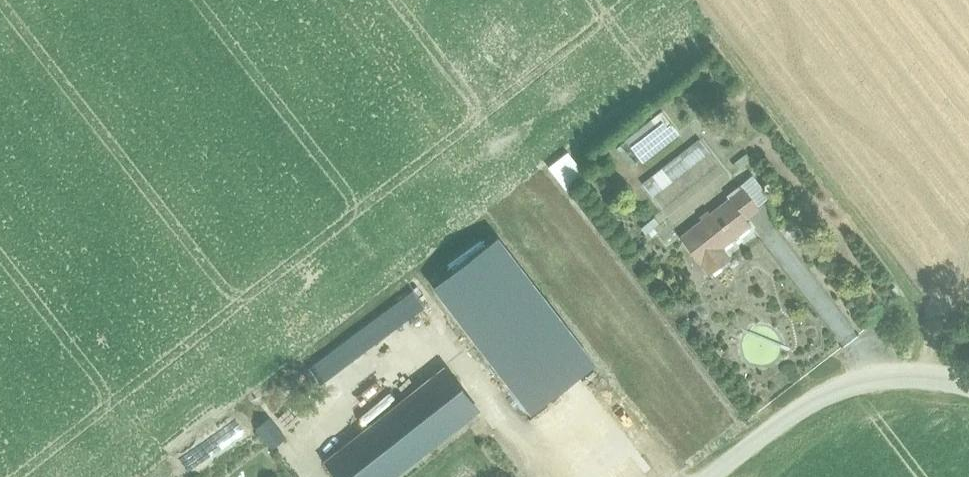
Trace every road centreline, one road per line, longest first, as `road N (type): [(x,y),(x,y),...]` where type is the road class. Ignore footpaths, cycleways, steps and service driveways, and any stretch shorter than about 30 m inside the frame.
road 1 (unclassified): [(730,476),(842,391),(898,379),(968,378)]

